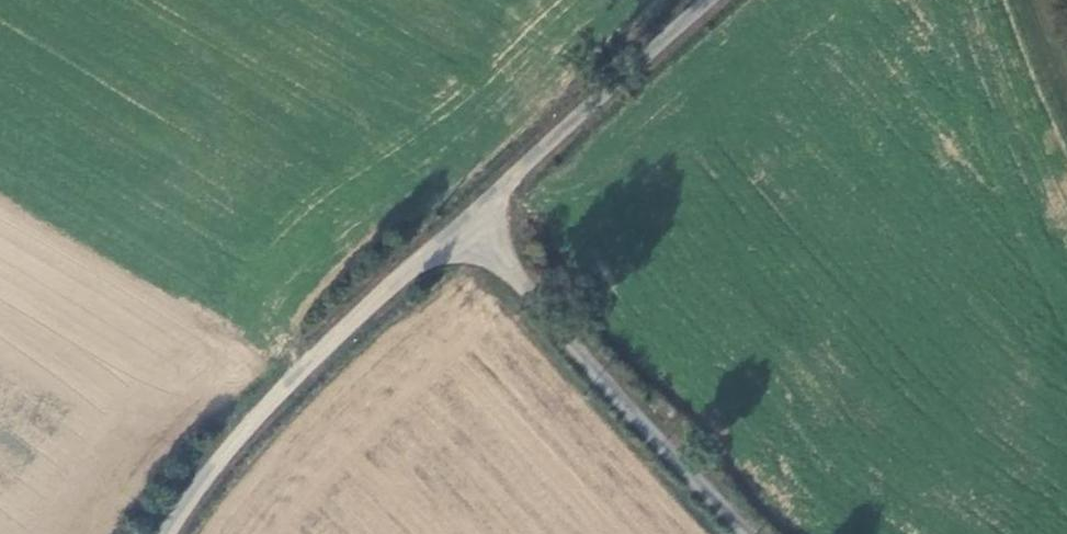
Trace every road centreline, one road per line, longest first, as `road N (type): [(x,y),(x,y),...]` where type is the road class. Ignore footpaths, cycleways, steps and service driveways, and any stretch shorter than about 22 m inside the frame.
road 1 (unclassified): [(159,533),(200,471),(266,394),(462,220)]
road 2 (unclassified): [(462,220),(748,533)]
road 3 (unclassified): [(462,220),(696,0)]

